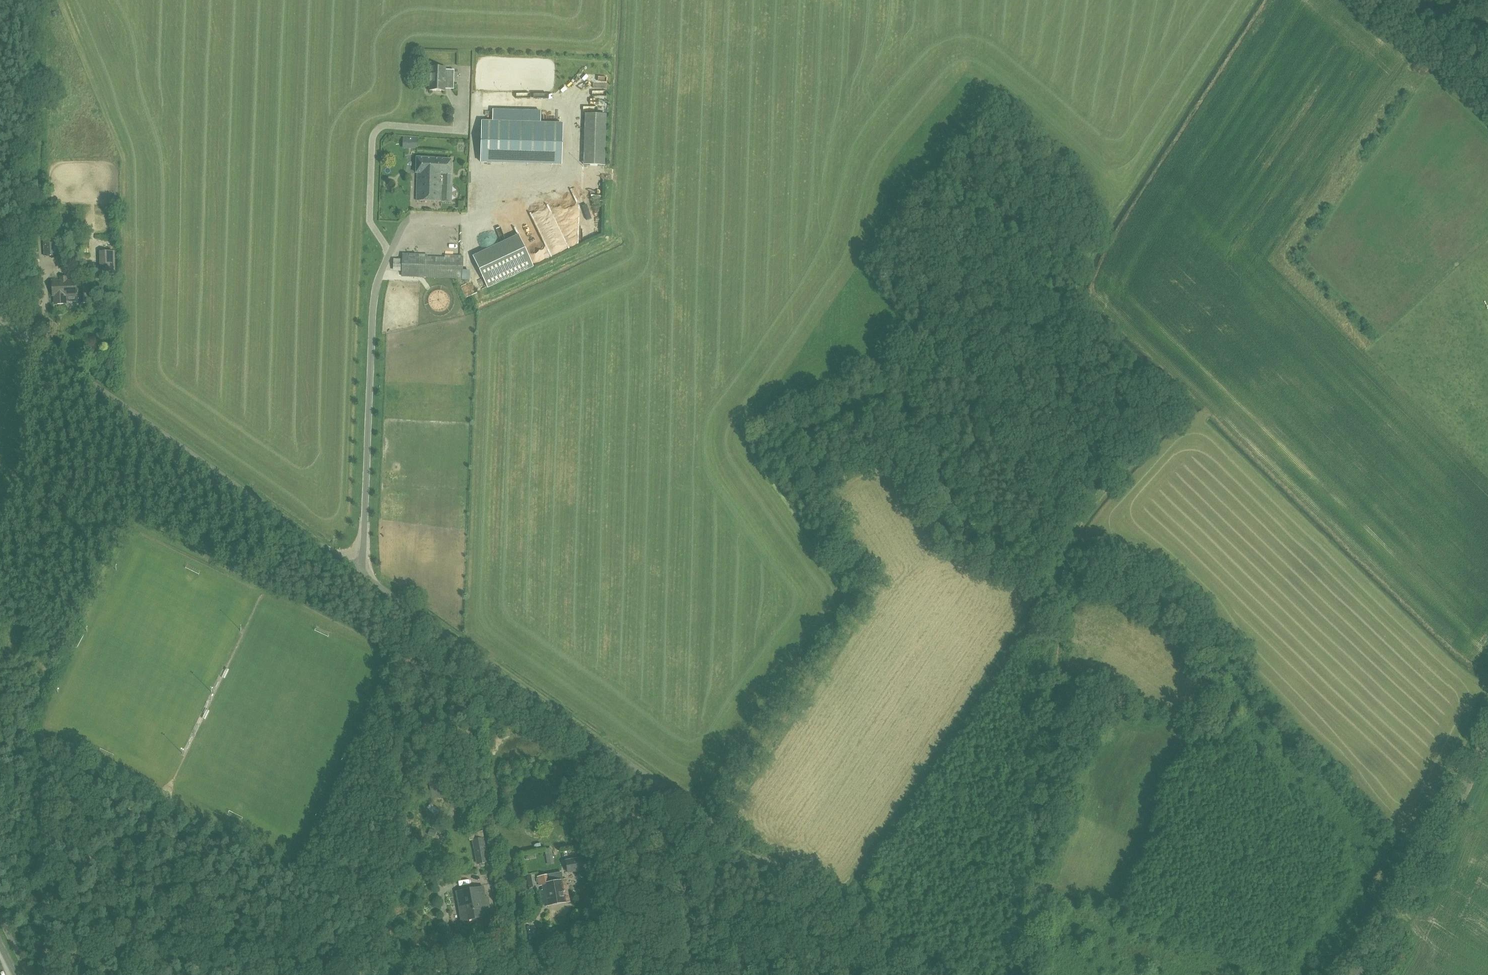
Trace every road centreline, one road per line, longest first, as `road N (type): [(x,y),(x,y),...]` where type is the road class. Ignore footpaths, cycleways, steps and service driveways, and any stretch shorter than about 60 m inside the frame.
road 1 (unclassified): [(0,320),(822,900)]
road 2 (track): [(1057,580),(844,915)]
road 3 (track): [(1041,974),(1057,580)]
road 4 (track): [(822,900),(467,972),(455,965)]
road 5 (unclassified): [(1354,974),(1487,744)]
road 6 (unclassified): [(928,974),(822,900)]

